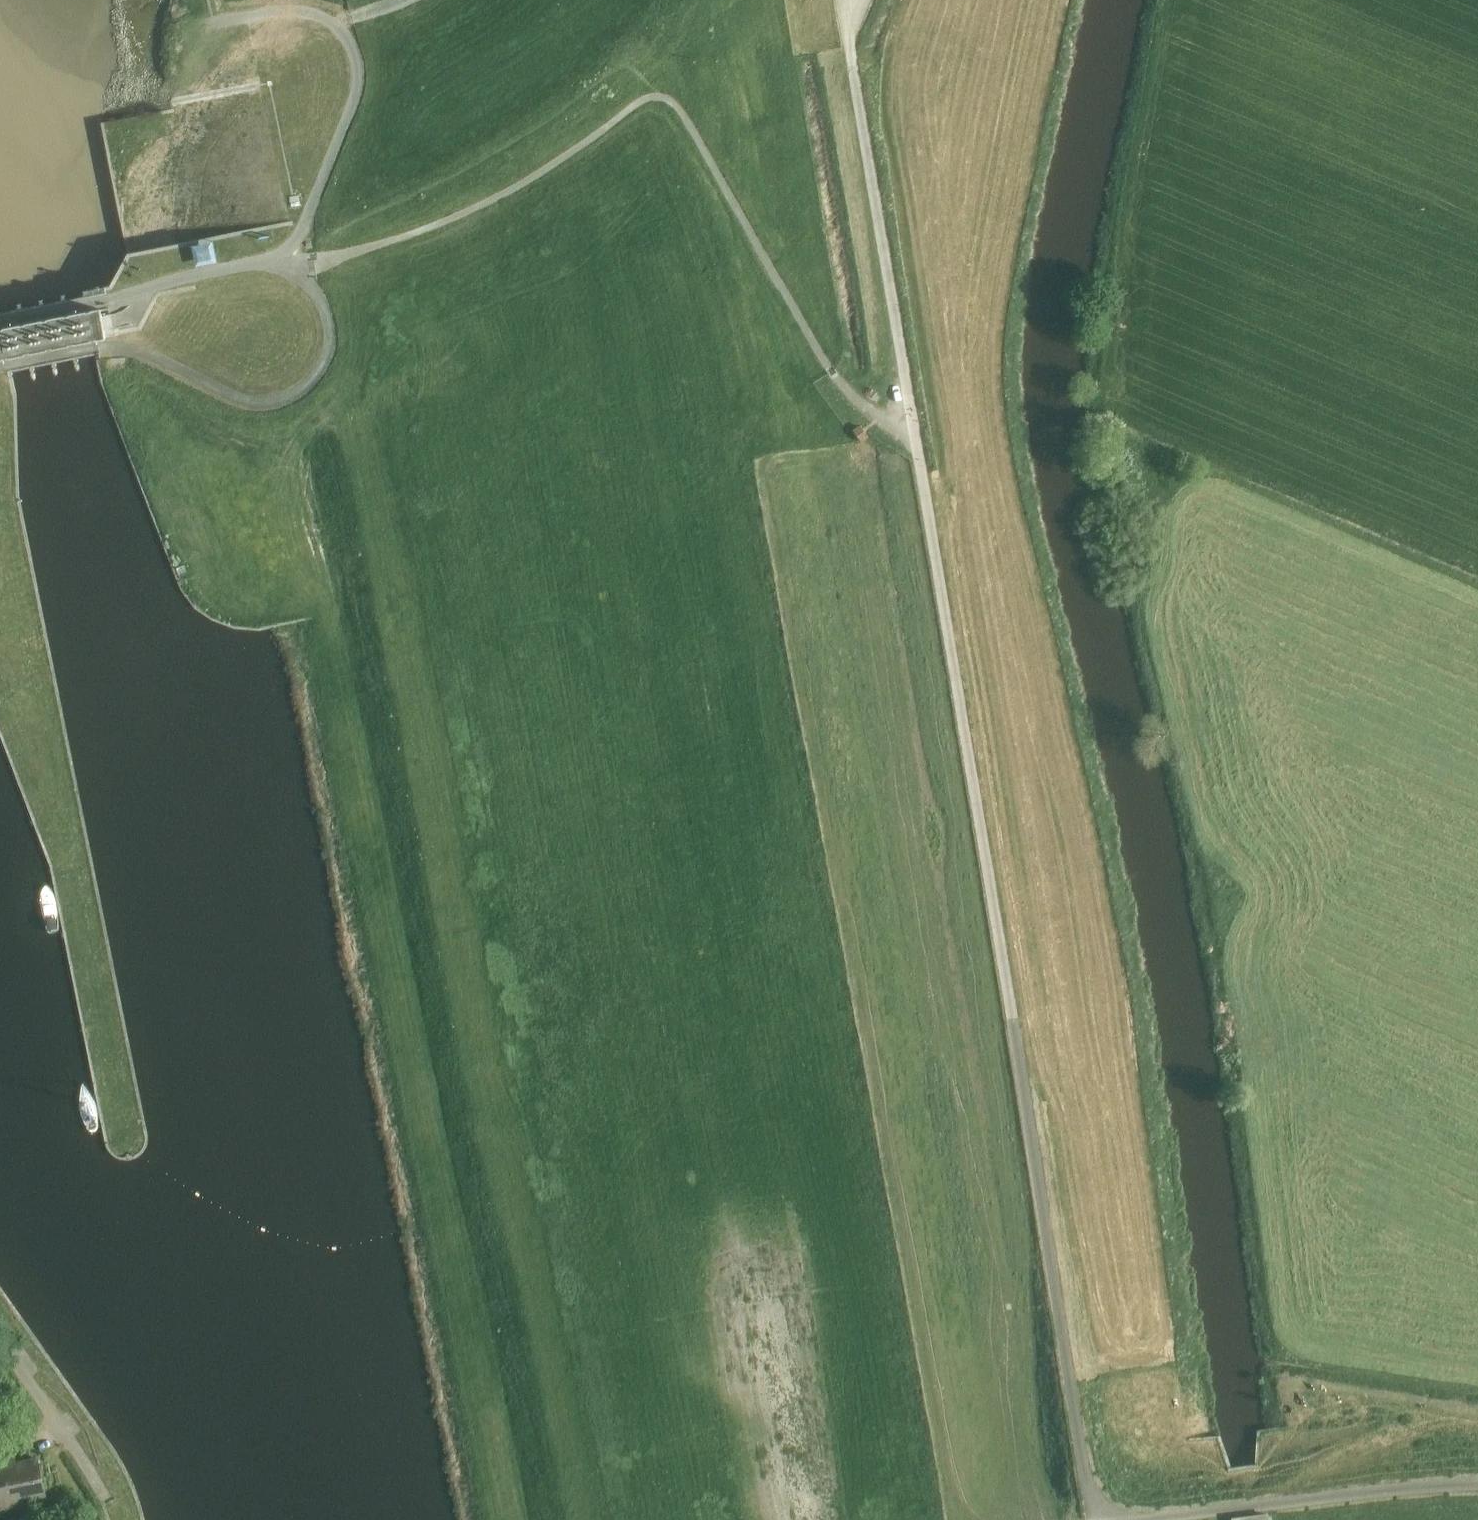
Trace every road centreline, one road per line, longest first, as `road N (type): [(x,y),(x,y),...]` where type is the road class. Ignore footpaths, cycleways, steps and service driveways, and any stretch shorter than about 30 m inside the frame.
road 1 (residential): [(0,1342),(105,1498)]

